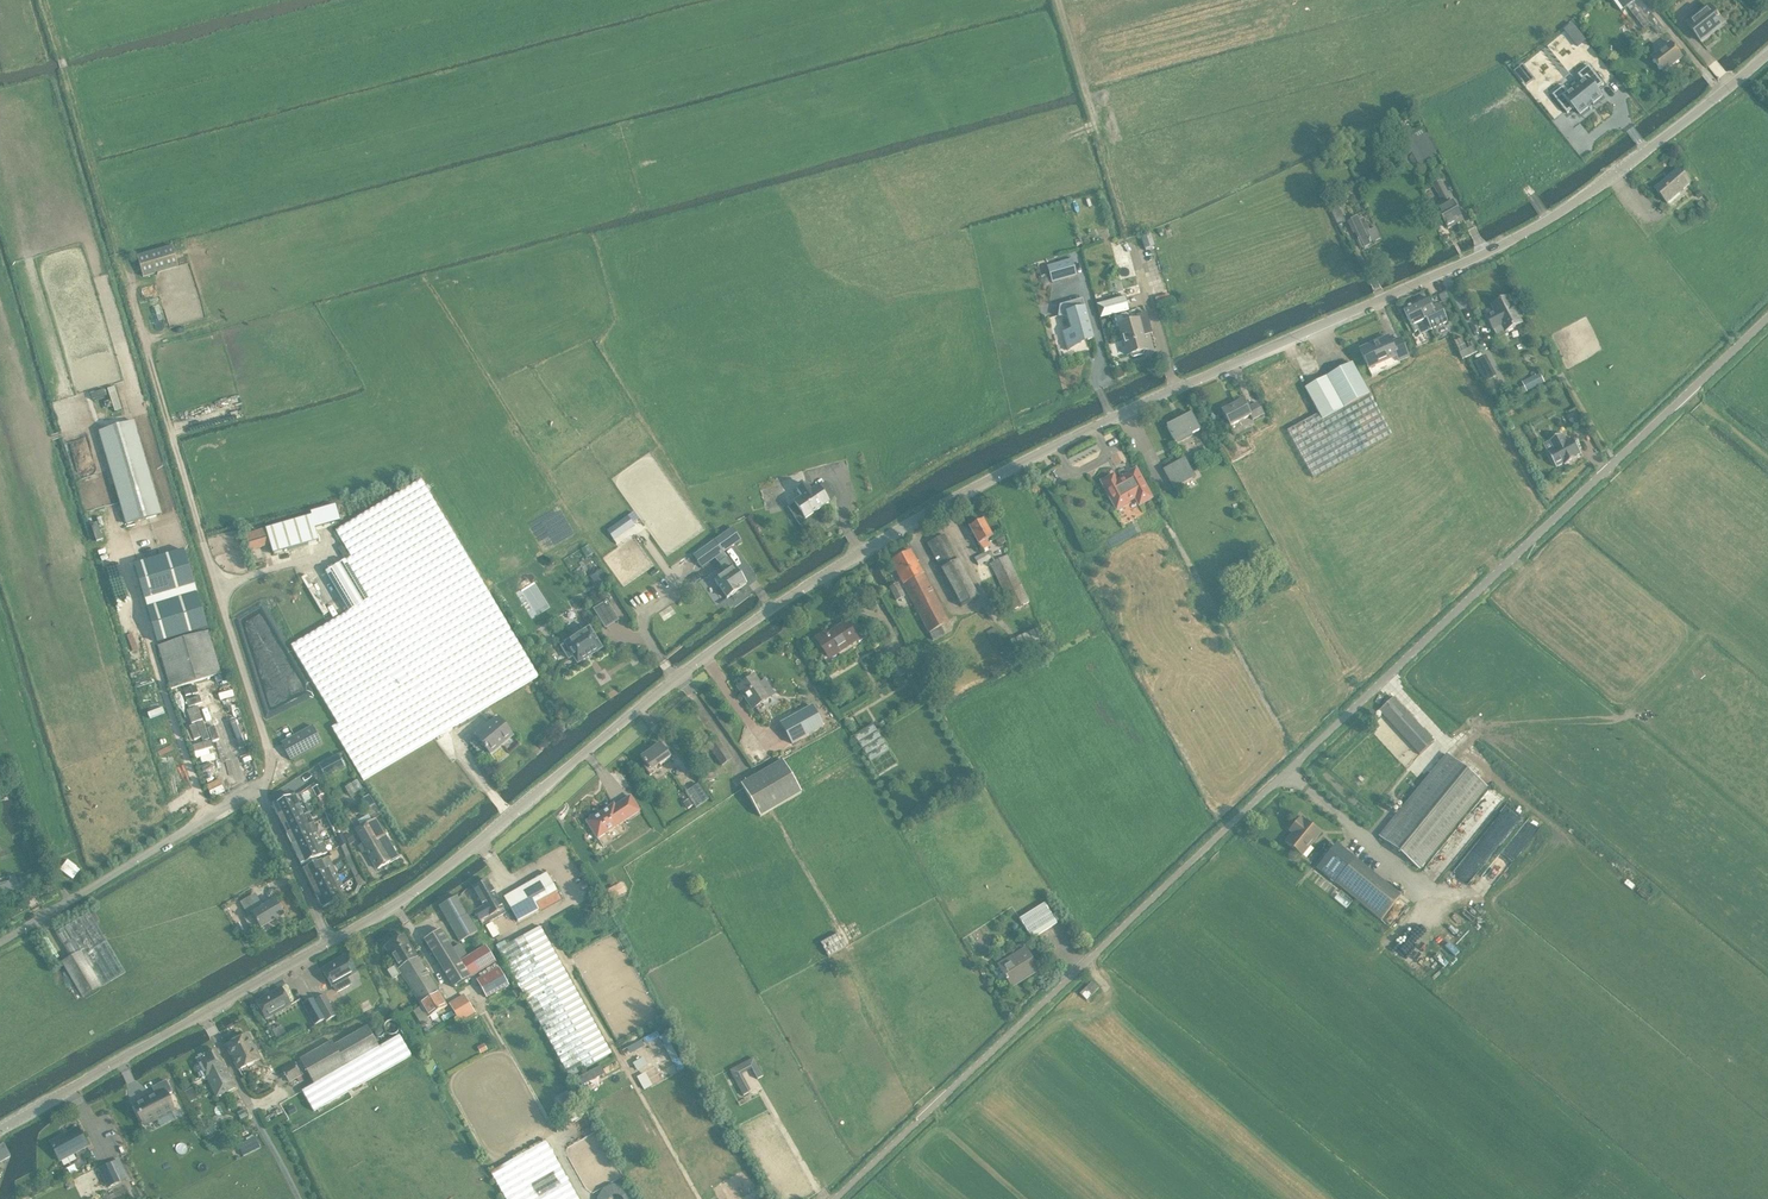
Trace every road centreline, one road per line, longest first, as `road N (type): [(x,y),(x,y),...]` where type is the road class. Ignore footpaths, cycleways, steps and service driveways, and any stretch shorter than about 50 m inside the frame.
road 1 (tertiary): [(331,941),(439,873),(678,675),(792,595),(1037,454),(1560,212),(1767,55)]
road 2 (unclassified): [(835,1198),(1767,317)]
road 3 (track): [(259,795),(271,762),(45,0)]
road 4 (unclassified): [(0,944),(256,795),(331,941)]
road 5 (tertiary): [(0,1130),(331,941)]
road 6 (track): [(1129,238),(1059,0)]

